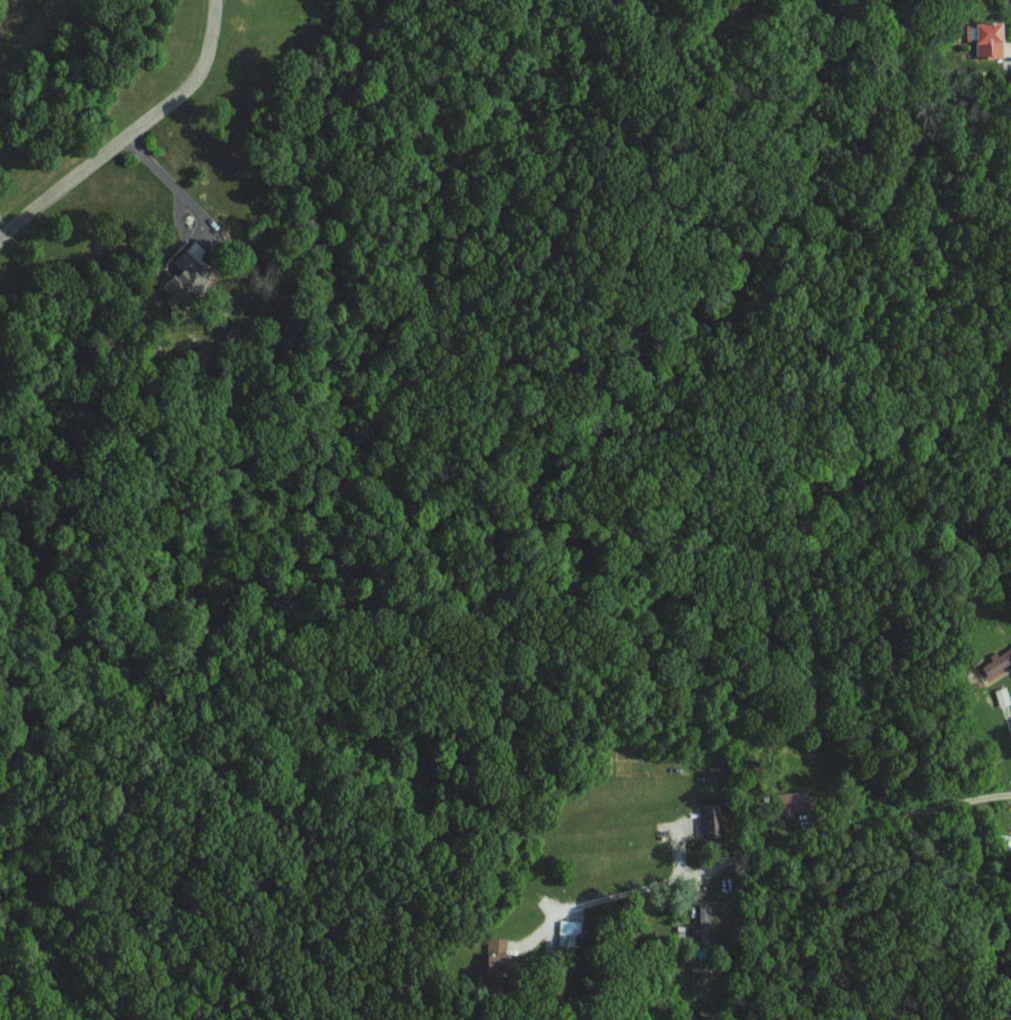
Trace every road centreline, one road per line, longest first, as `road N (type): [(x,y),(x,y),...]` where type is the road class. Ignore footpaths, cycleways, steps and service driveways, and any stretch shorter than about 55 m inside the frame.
road 1 (residential): [(1010,801),(874,821),(781,824),(695,870),(569,900),(510,937)]
road 2 (residential): [(215,0),(208,56),(194,82),(0,244)]

